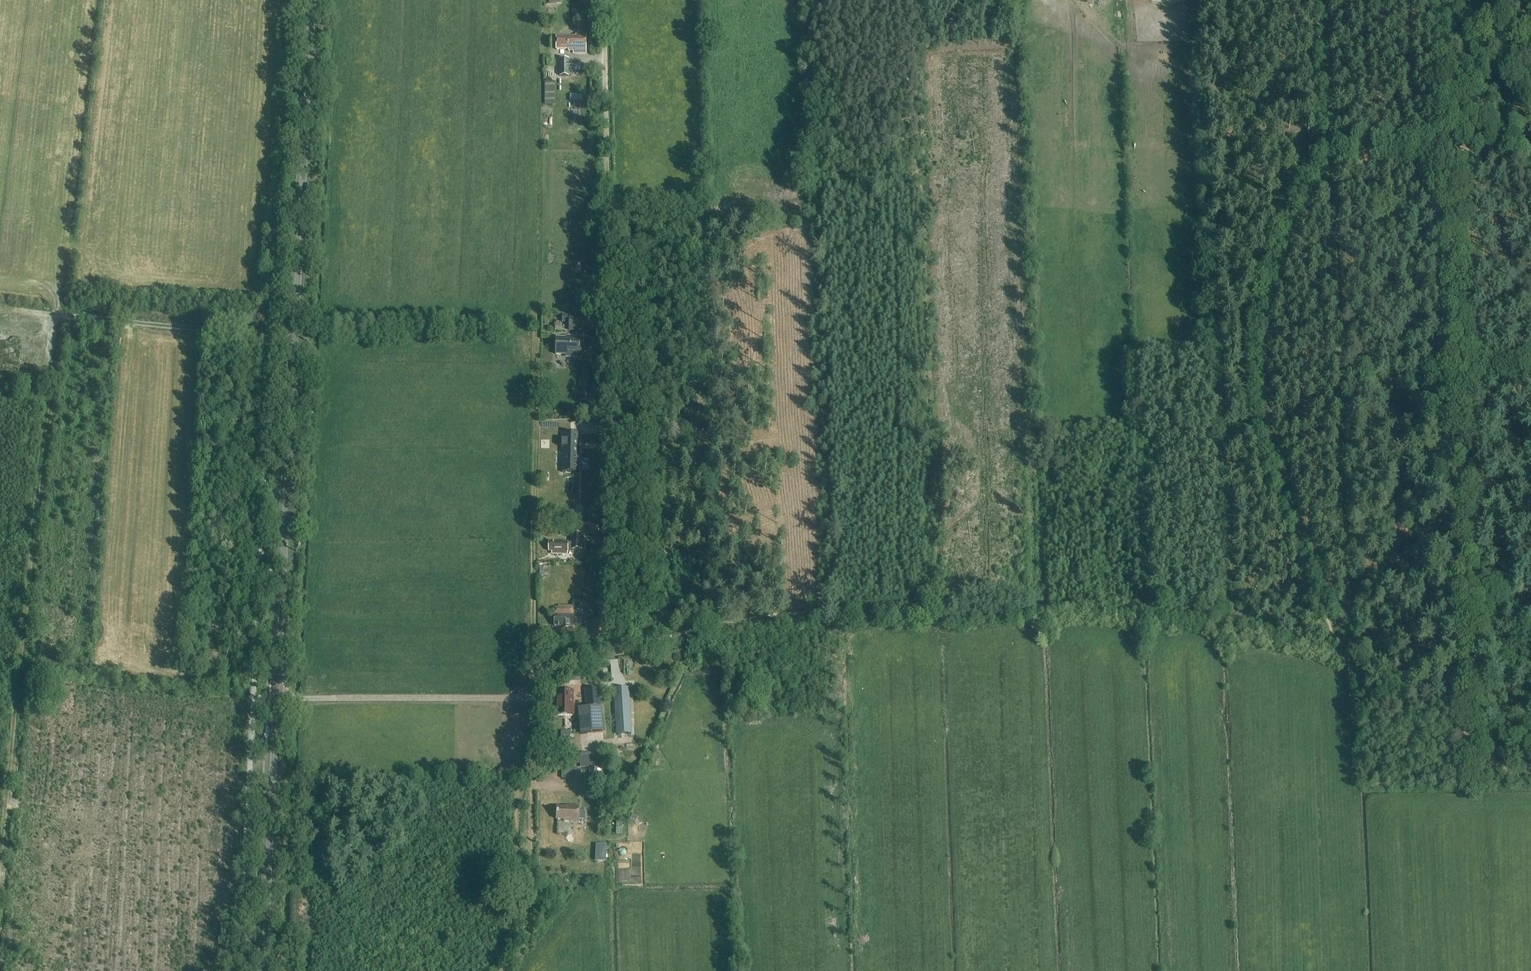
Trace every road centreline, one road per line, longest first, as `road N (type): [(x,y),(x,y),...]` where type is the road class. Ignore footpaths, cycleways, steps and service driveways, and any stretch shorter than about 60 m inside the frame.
road 1 (secondary): [(264,970),(313,0)]
road 2 (track): [(297,323),(65,304),(57,313),(0,855)]
road 3 (track): [(1484,785),(1440,0)]
road 4 (track): [(1321,0),(1328,155),(1292,212),(1252,319),(1253,370),(1262,442),(1301,552),(1346,646)]
road 5 (track): [(598,0),(609,650)]
road 6 (track): [(533,904),(533,509)]
road 7 (track): [(609,650),(507,696),(277,698)]

